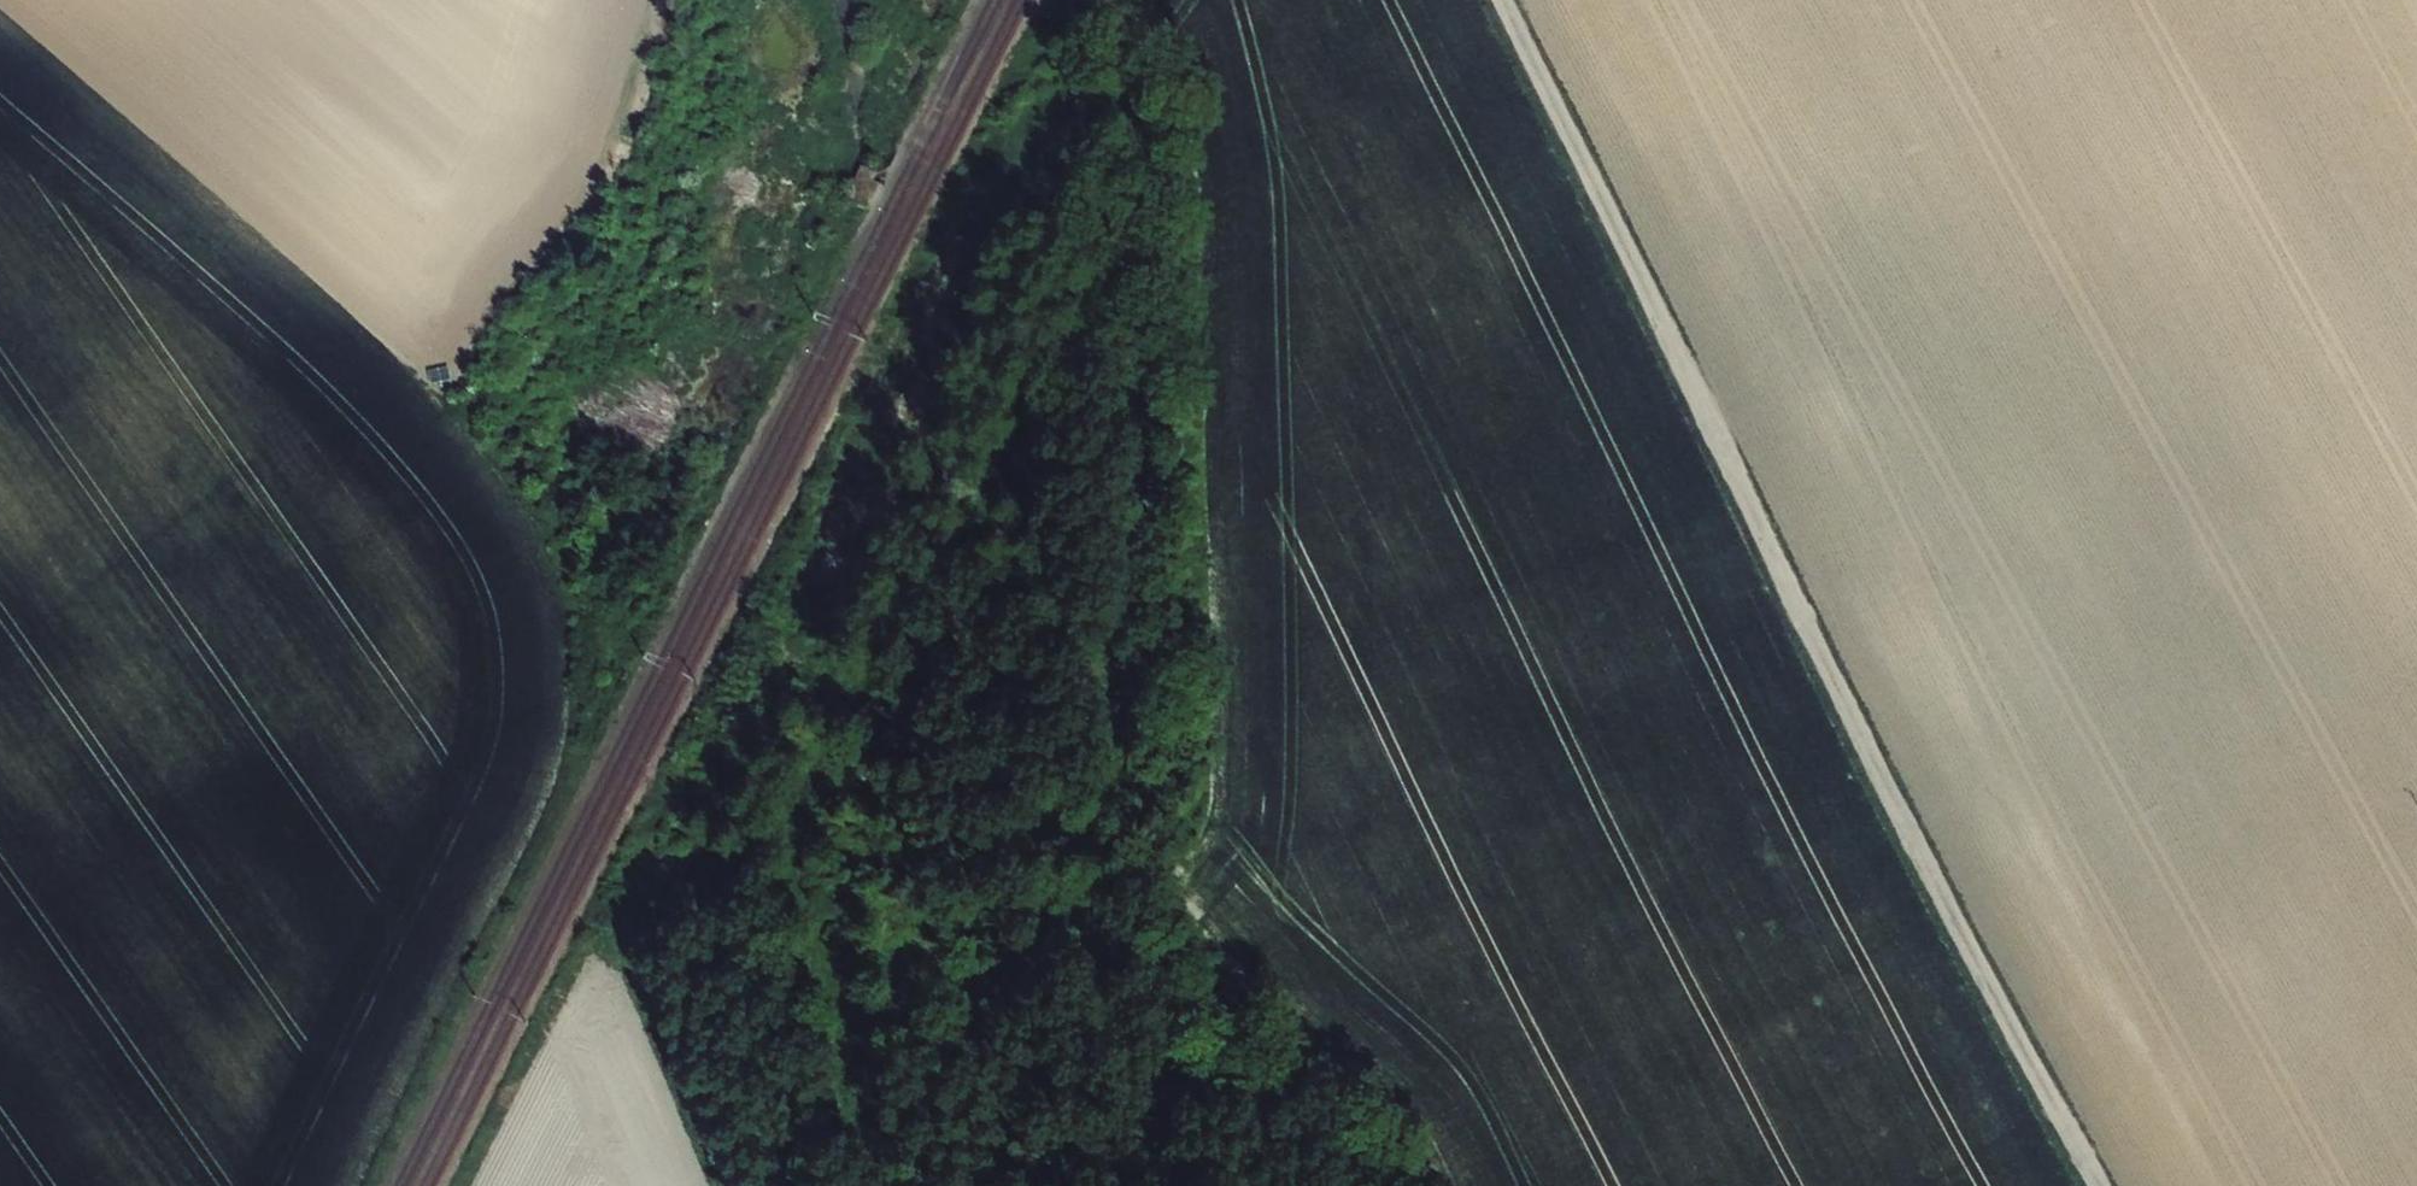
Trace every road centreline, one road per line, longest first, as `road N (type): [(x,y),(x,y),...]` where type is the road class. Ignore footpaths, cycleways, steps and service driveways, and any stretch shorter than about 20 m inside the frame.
road 1 (track): [(2097,1185),(1916,854),(1501,0)]

